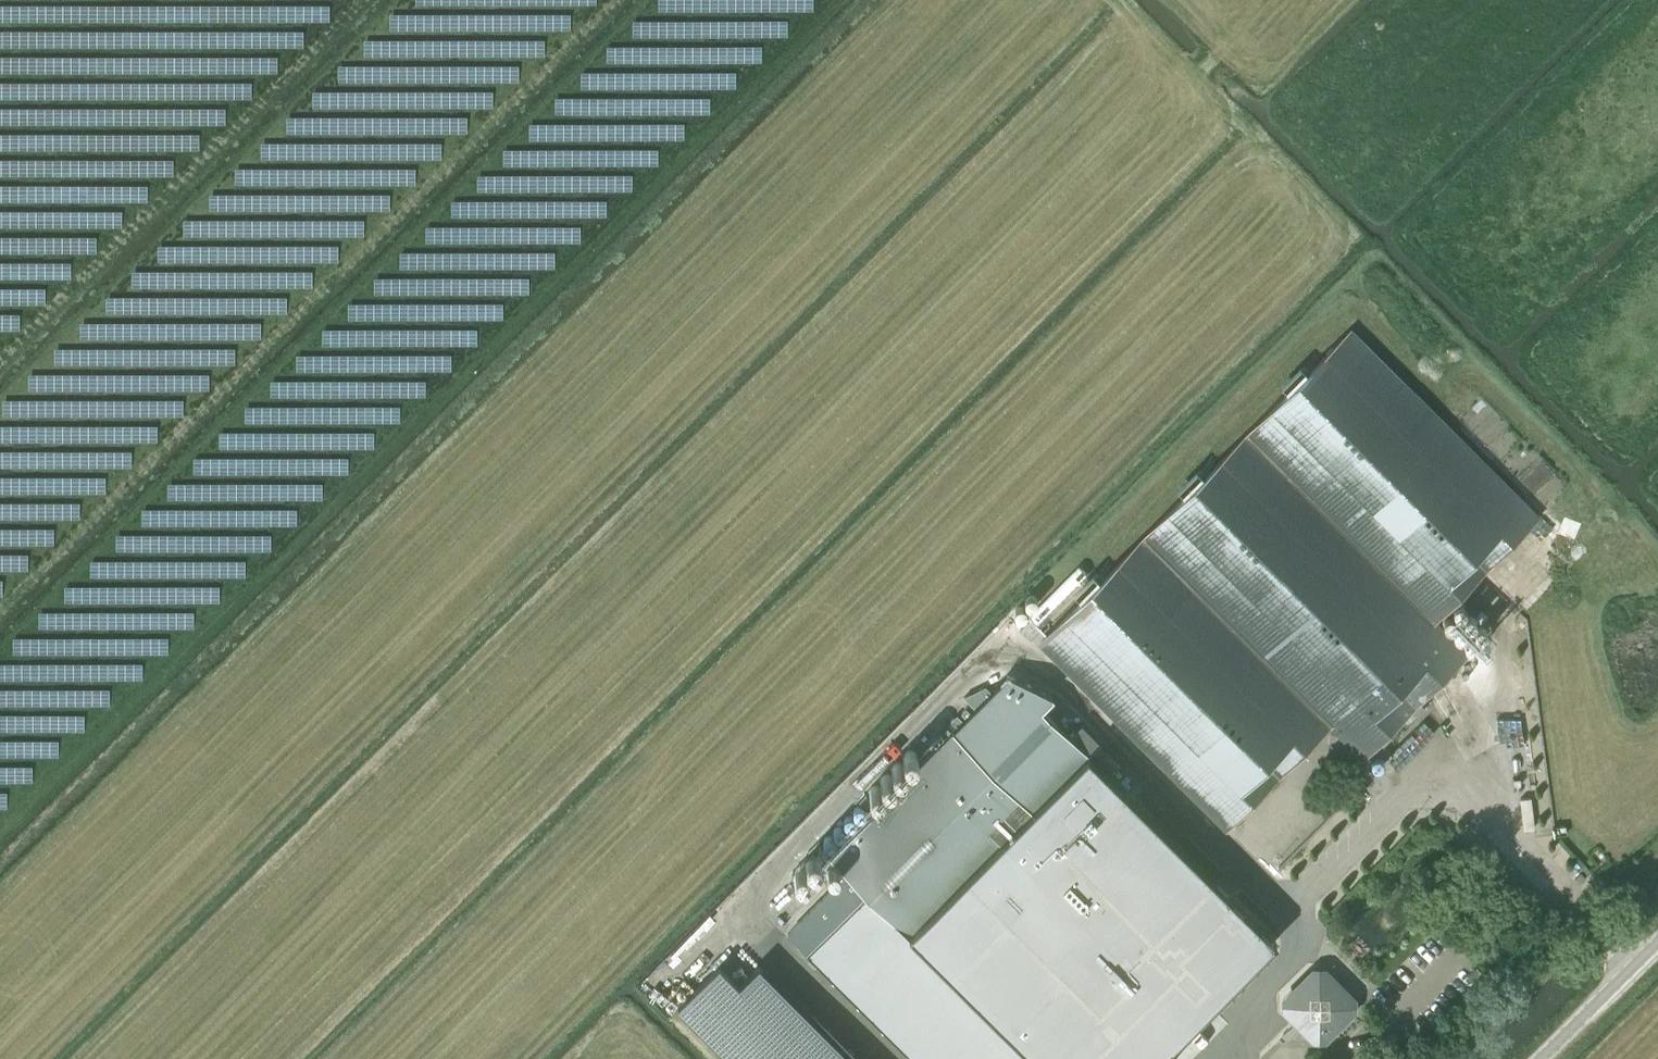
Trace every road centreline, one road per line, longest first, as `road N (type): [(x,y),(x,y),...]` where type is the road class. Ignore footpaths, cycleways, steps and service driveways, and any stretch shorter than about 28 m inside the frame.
road 1 (unclassified): [(1537,1058),(1657,938)]

